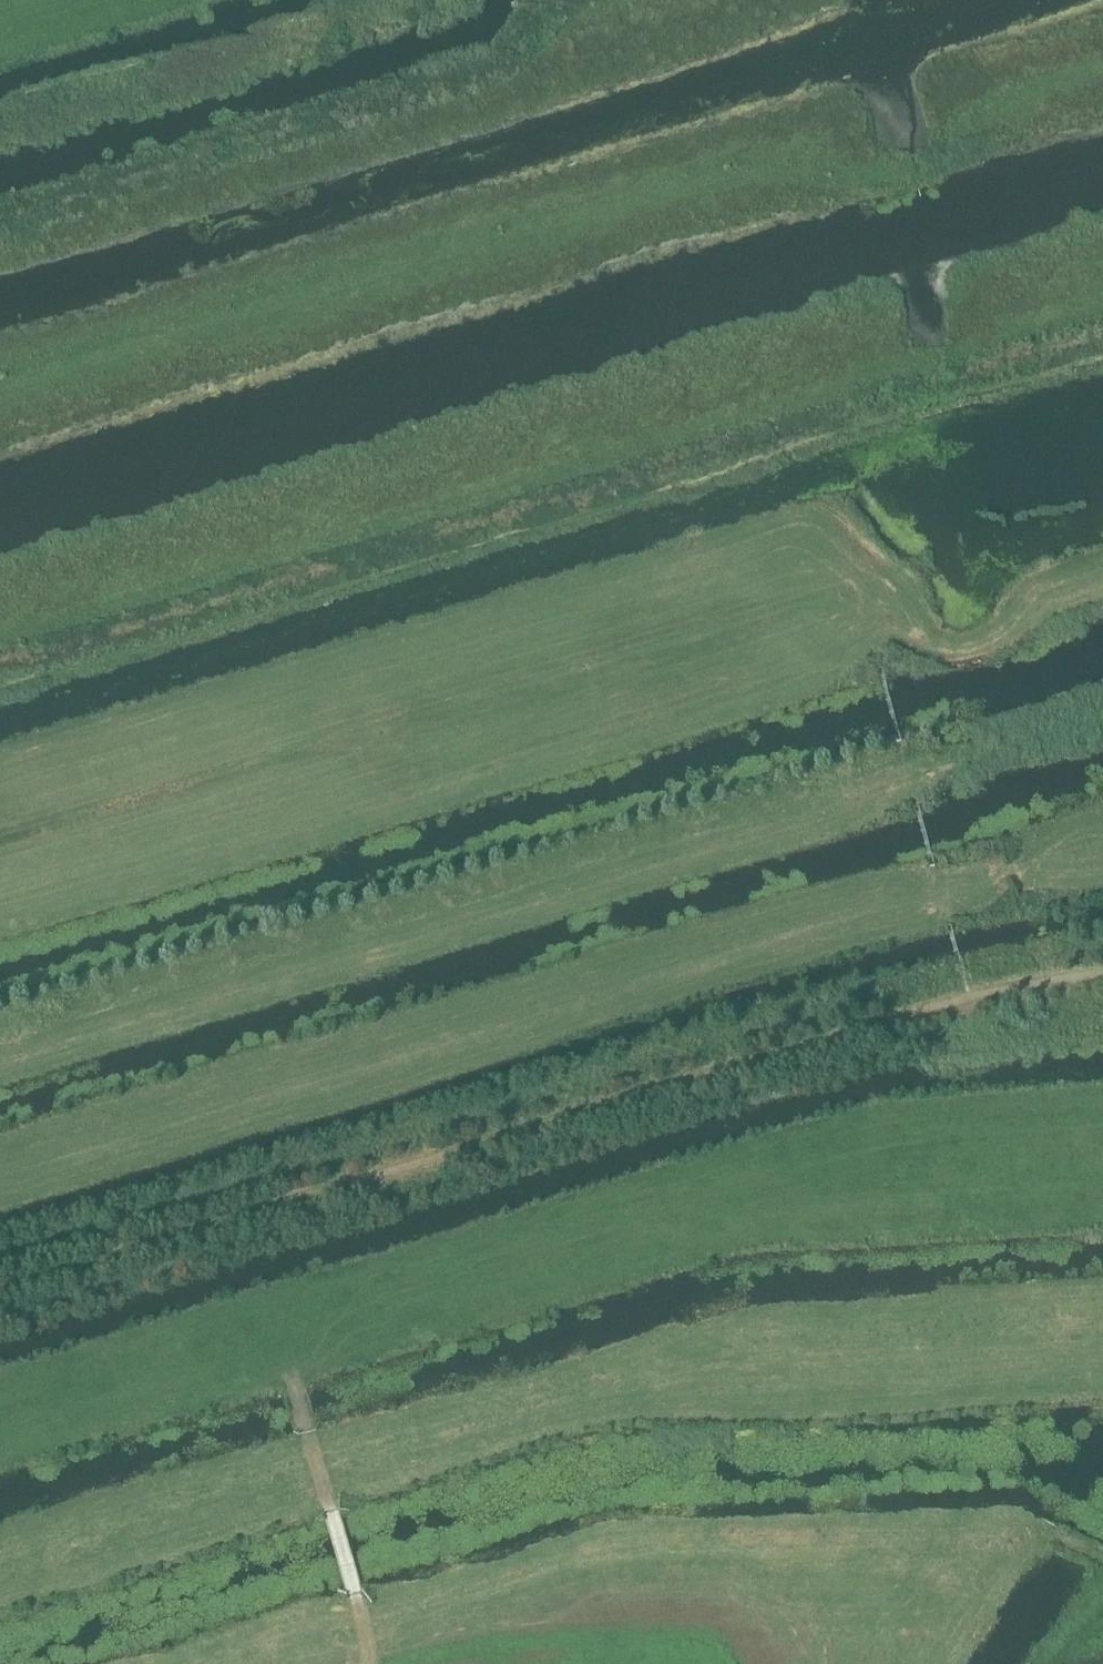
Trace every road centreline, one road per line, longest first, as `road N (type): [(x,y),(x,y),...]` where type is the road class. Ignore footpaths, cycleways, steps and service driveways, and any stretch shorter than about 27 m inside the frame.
road 1 (track): [(1102,973),(898,1015),(0,1286)]
road 2 (track): [(367,1663),(356,1594),(293,1384)]
road 3 (track): [(944,899),(1009,873),(1102,862)]

